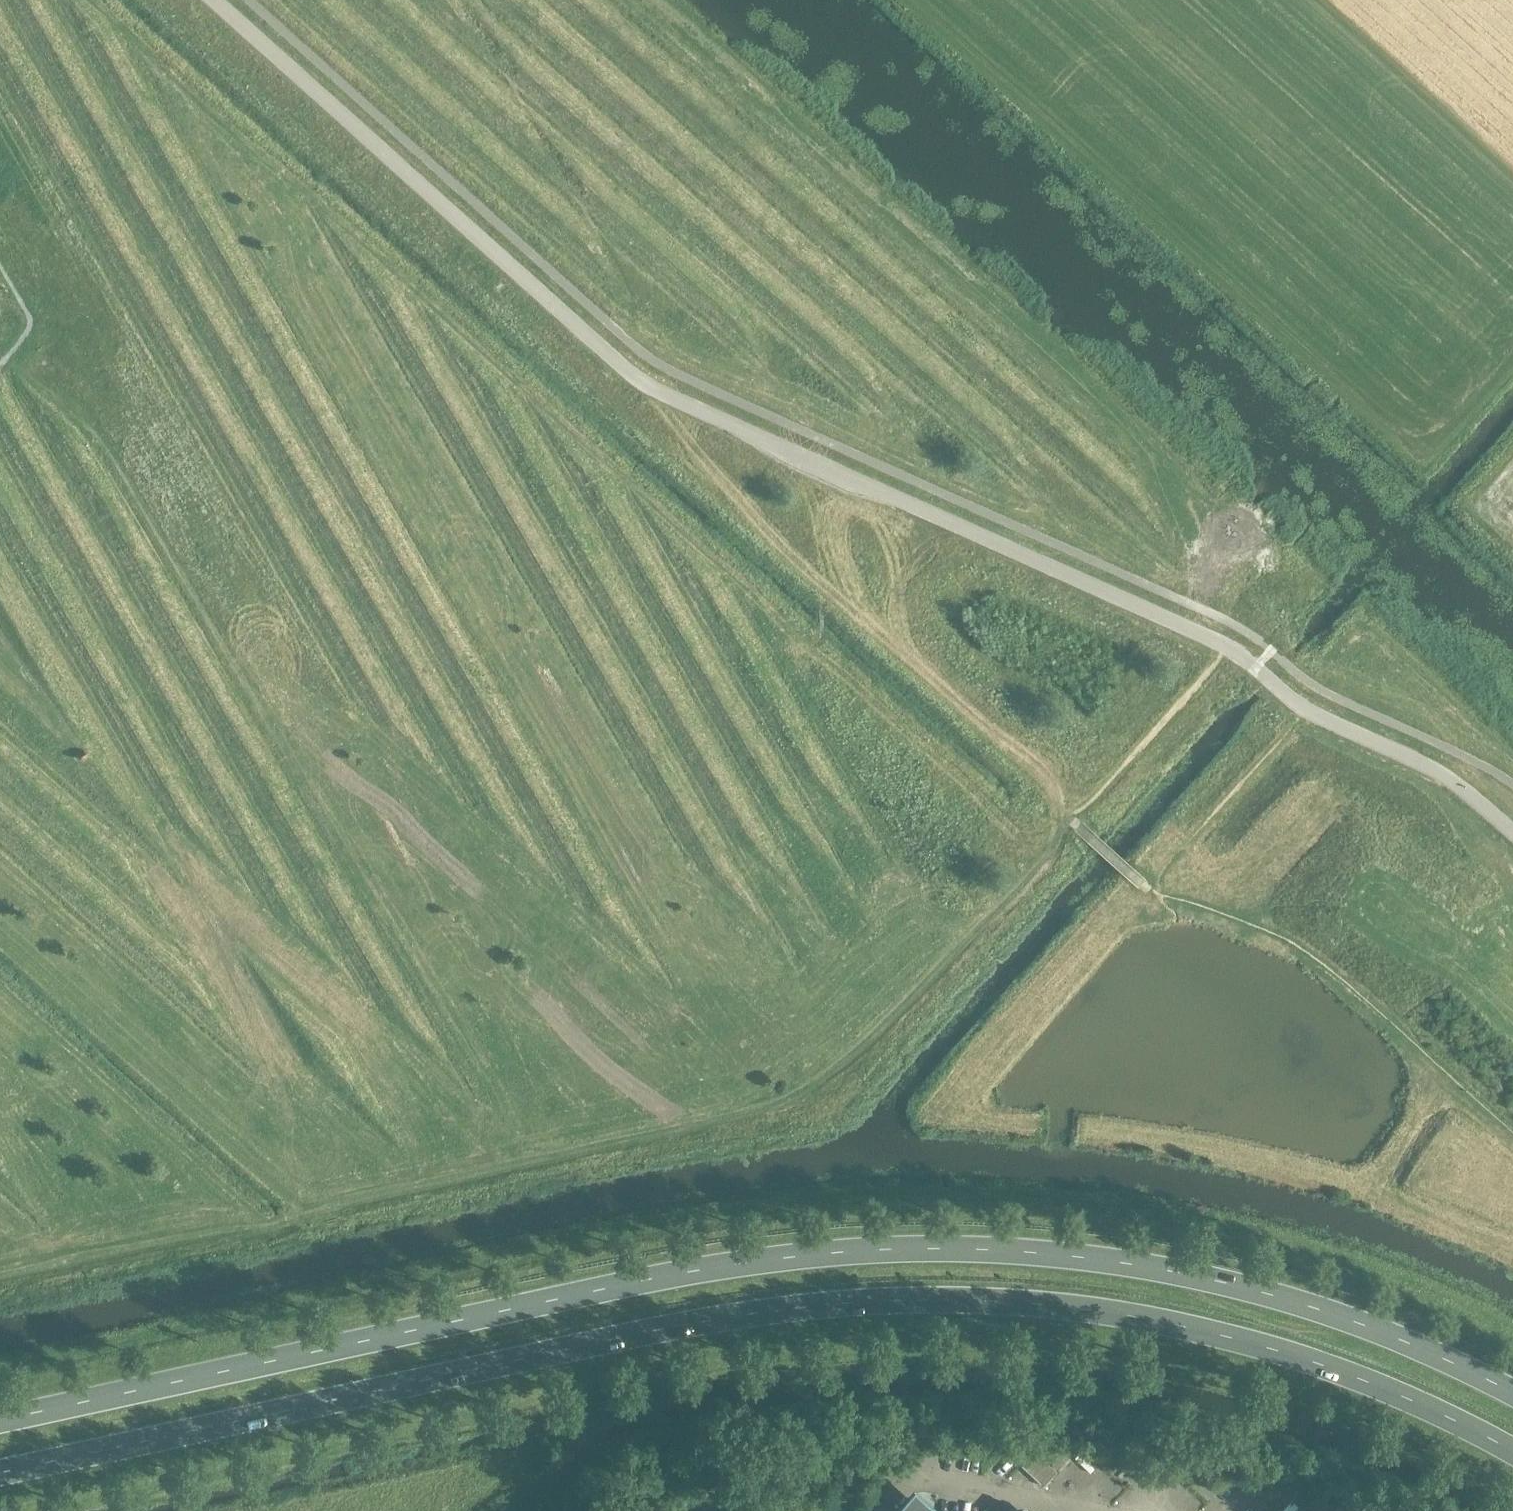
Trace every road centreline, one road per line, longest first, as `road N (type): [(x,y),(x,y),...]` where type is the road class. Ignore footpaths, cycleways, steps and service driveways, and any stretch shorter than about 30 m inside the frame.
road 1 (unclassified): [(1512,837),(1447,778),(1299,708),(1257,667),(1198,634),(650,388),(212,0)]
road 2 (trunk): [(0,1468),(710,1318),(885,1294),(972,1293),(1197,1321),(1441,1405),(1512,1446)]
road 3 (trunk): [(1512,1397),(1333,1314),(1193,1278),(1051,1257),(910,1250),(684,1275),(0,1422)]

